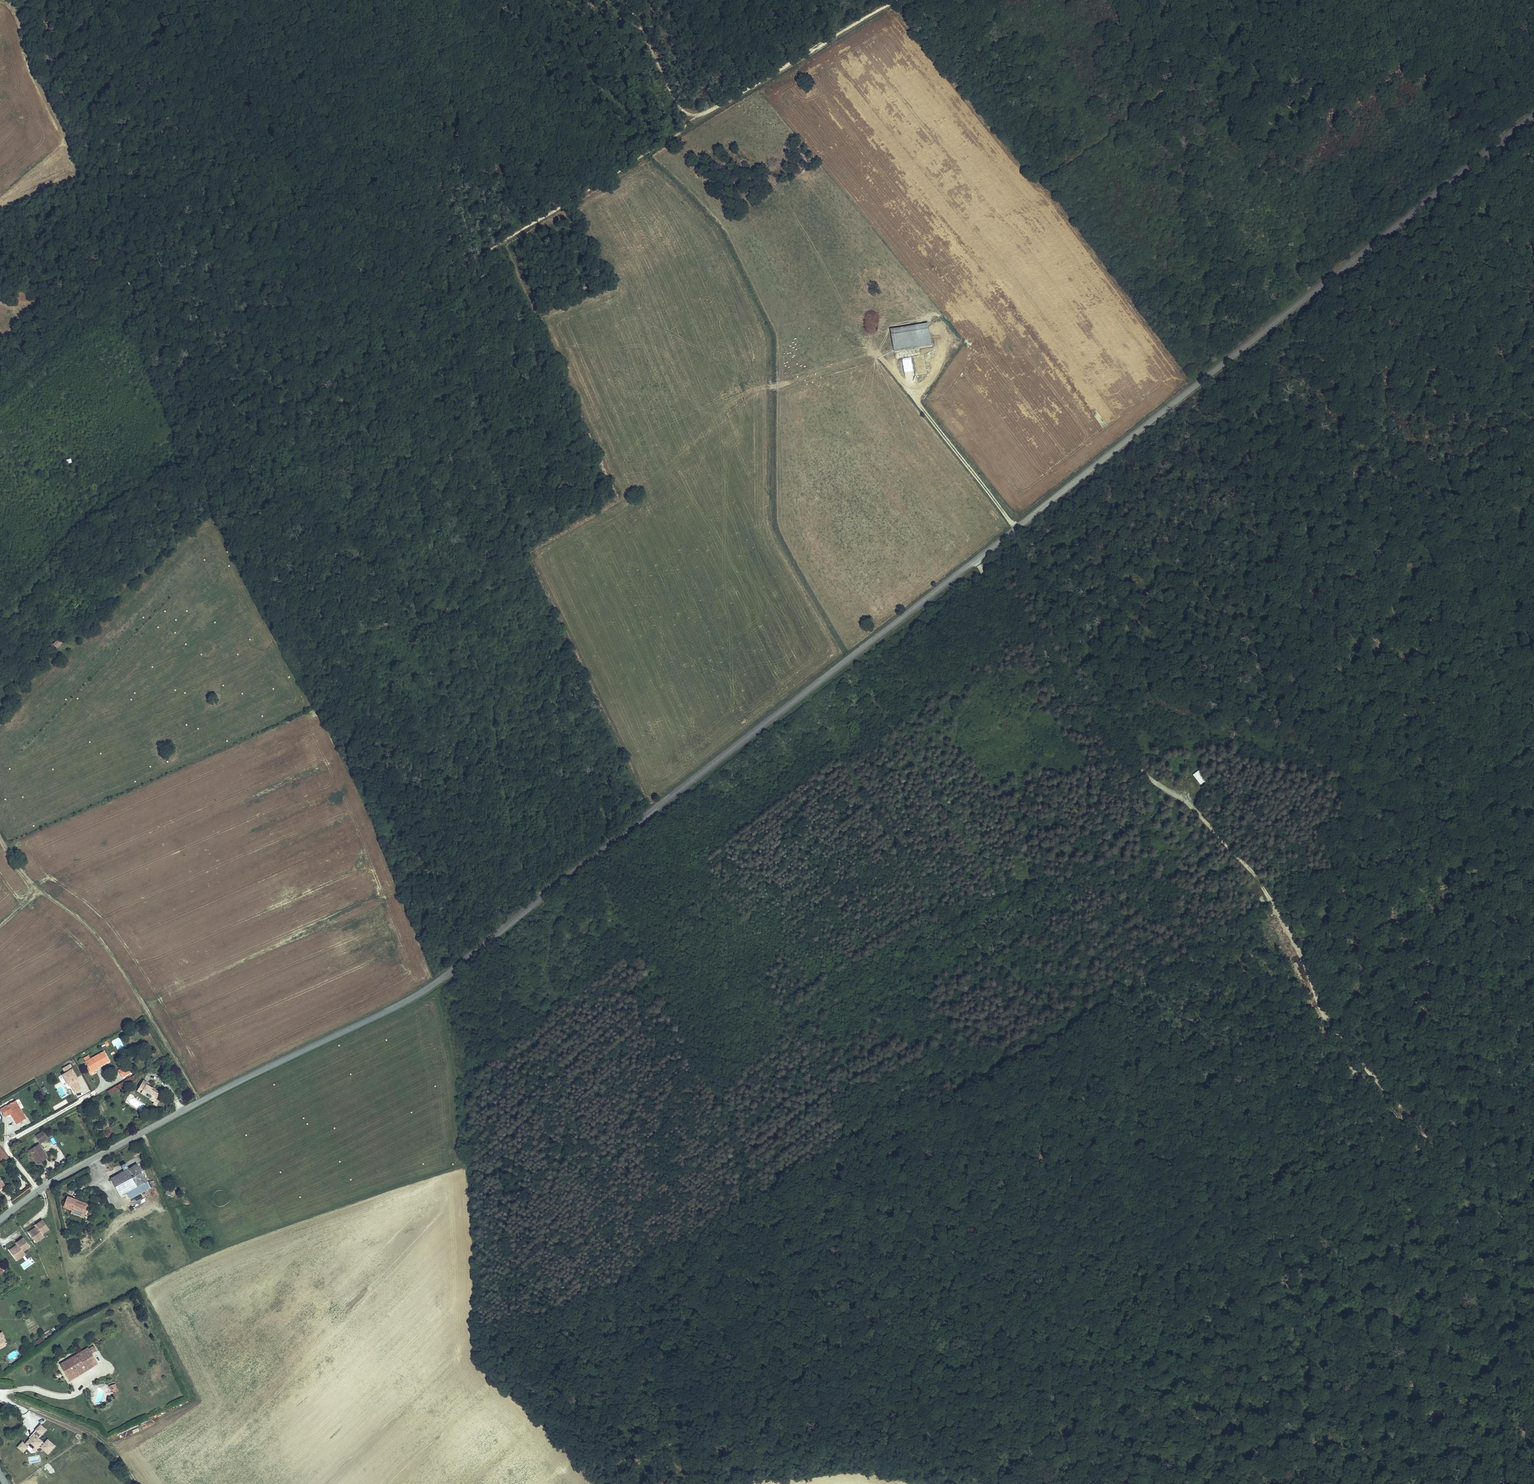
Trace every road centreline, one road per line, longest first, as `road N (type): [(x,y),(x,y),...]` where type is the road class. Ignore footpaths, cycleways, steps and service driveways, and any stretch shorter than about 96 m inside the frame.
road 1 (tertiary): [(0,1220),(92,1159),(434,985),(1533,113)]
road 2 (track): [(976,560),(1143,770),(1213,824),(1281,909),(1324,1024),(1437,1150),(1533,1234)]
road 3 (track): [(199,1102),(96,934),(34,889),(0,840)]
road 4 (track): [(0,1395),(92,1432),(138,1483)]

